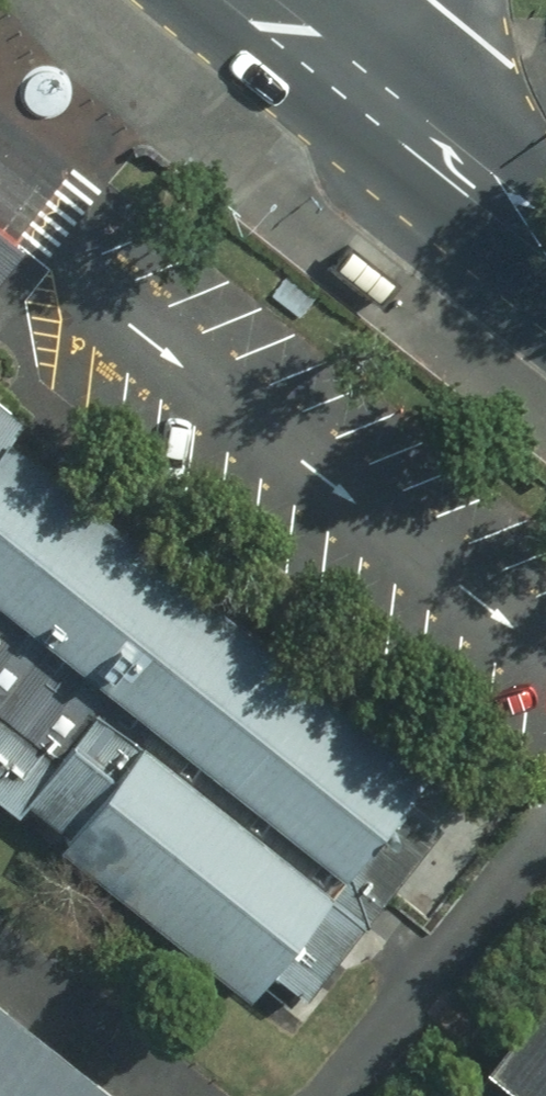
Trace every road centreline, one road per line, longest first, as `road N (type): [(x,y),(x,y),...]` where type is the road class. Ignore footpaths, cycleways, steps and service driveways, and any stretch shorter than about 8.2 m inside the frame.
road 1 (secondary): [(545,235),(332,60)]

